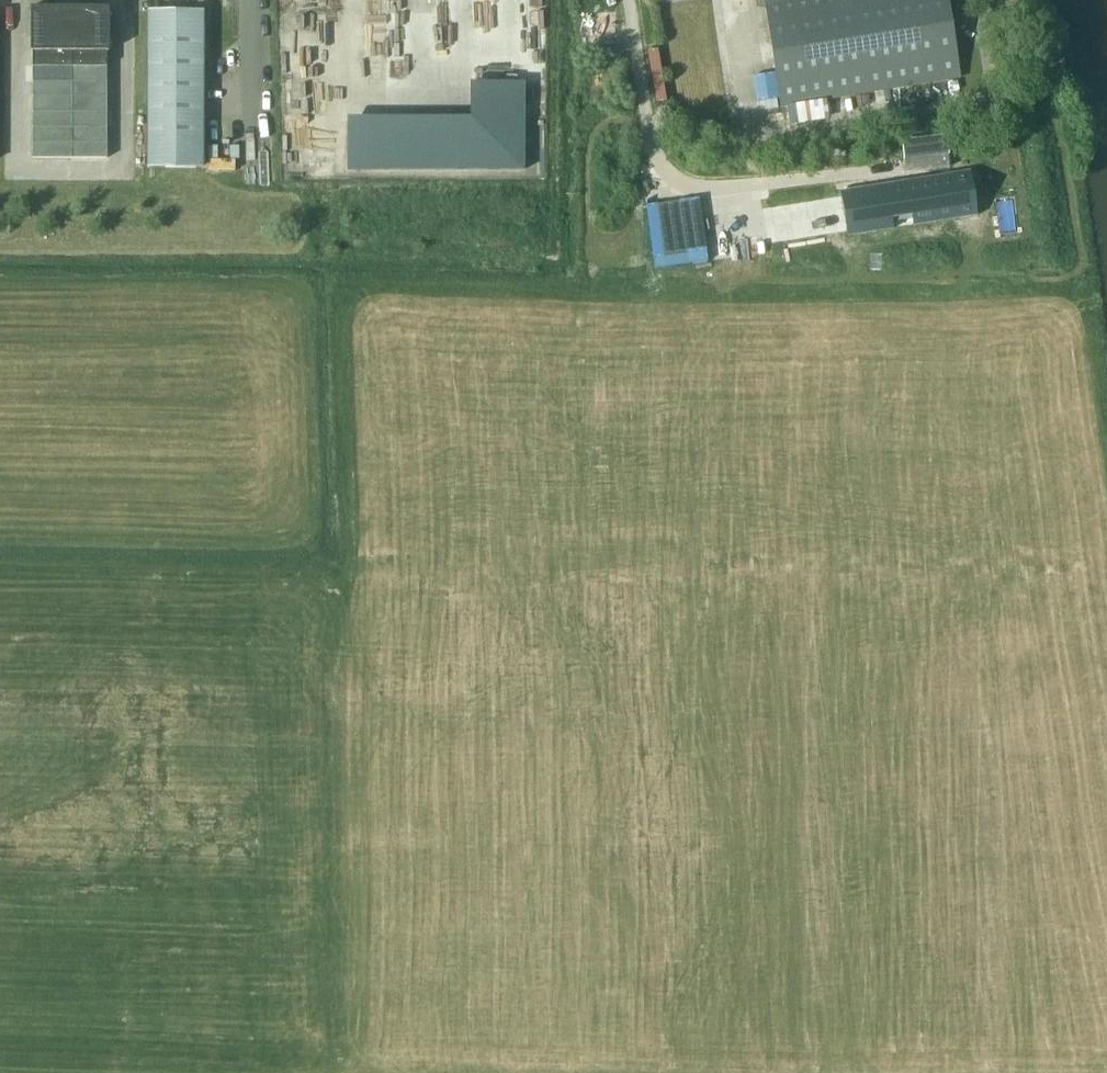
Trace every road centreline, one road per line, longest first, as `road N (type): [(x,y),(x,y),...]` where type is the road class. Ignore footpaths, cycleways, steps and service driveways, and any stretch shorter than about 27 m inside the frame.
road 1 (residential): [(629,0),(651,141),(671,175),(716,188),(860,174)]
road 2 (unclassified): [(260,183),(254,0)]

